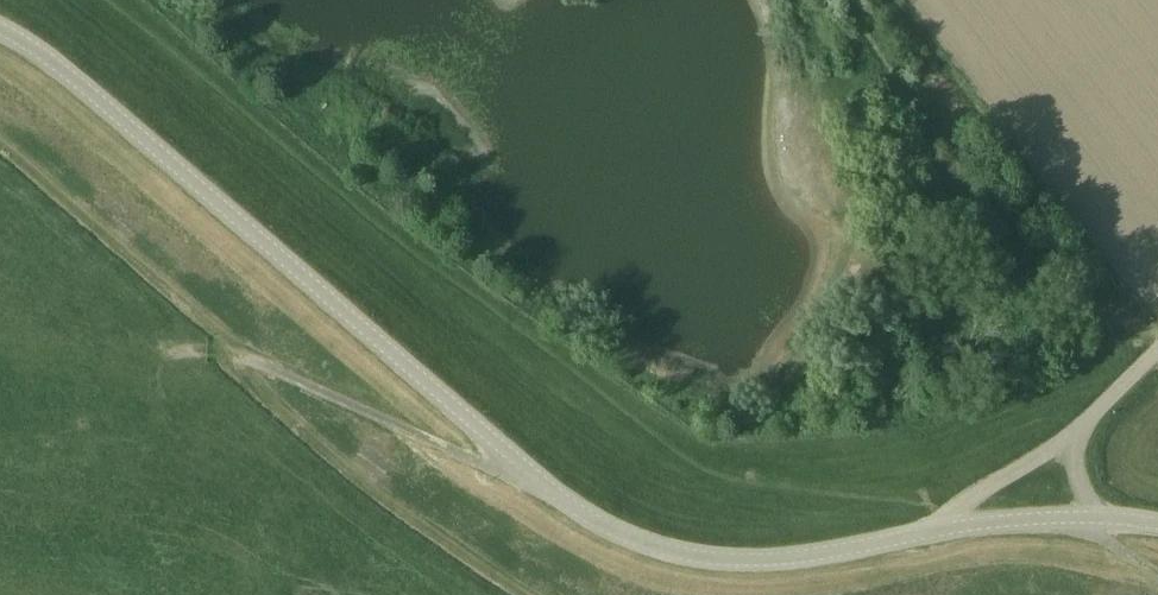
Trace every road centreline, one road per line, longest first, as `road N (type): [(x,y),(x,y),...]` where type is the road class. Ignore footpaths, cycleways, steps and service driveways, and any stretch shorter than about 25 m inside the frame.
road 1 (unclassified): [(1157,524),(994,522),(750,565),(663,556),(581,511),(292,277),(58,65),(0,27)]

